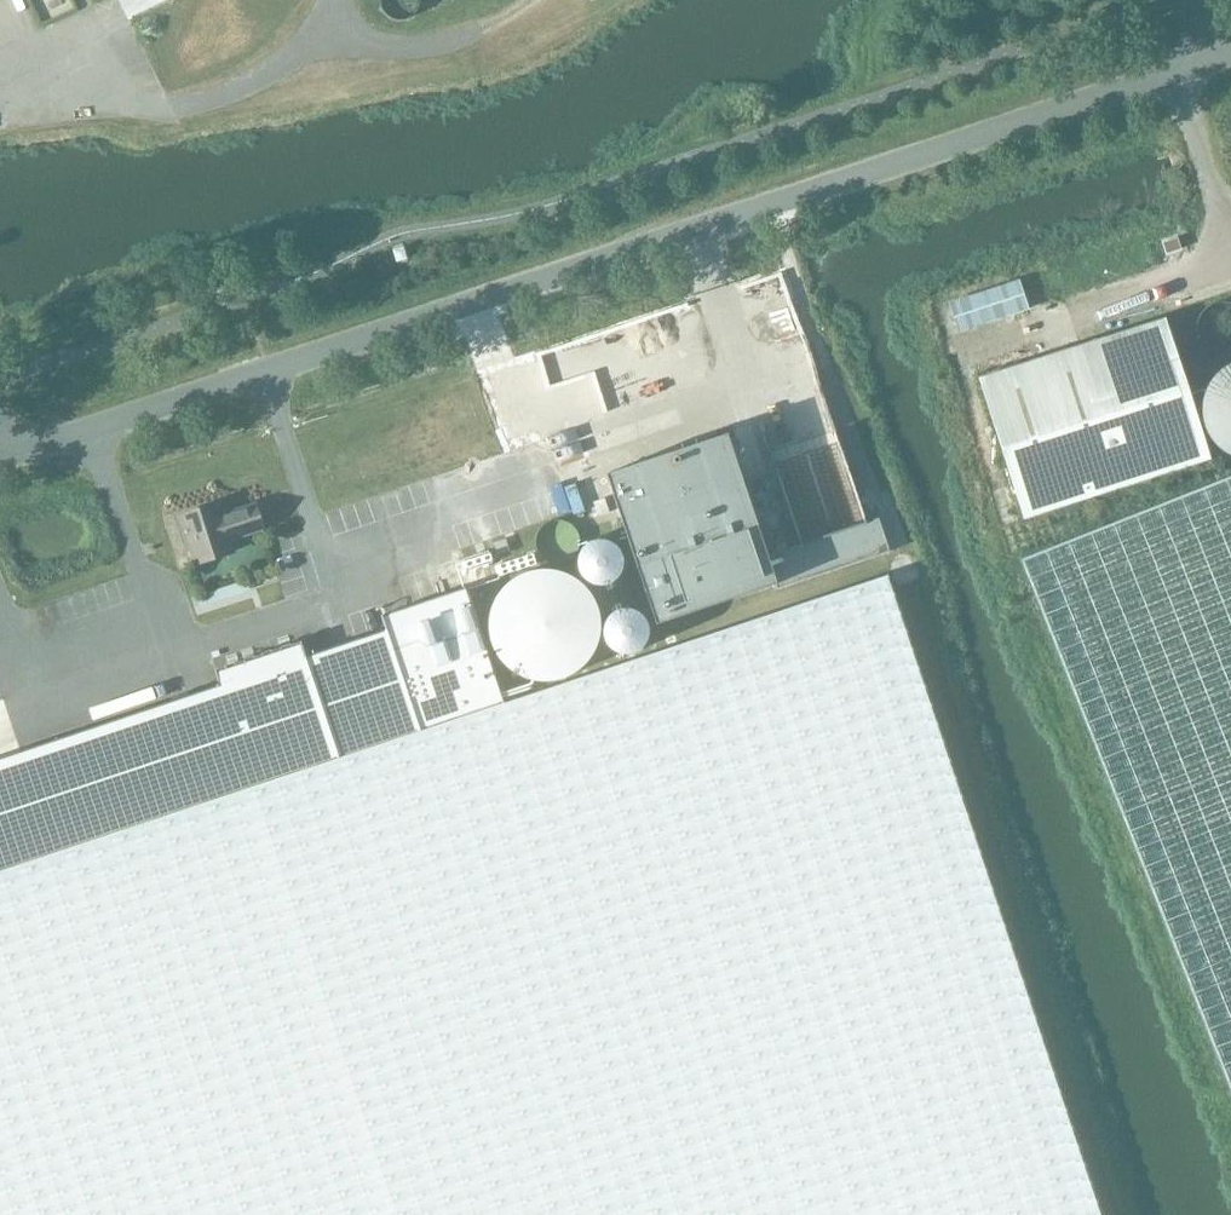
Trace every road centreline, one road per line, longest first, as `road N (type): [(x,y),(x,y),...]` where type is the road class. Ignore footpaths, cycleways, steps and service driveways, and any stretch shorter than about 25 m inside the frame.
road 1 (unclassified): [(0,461),(1230,56)]

